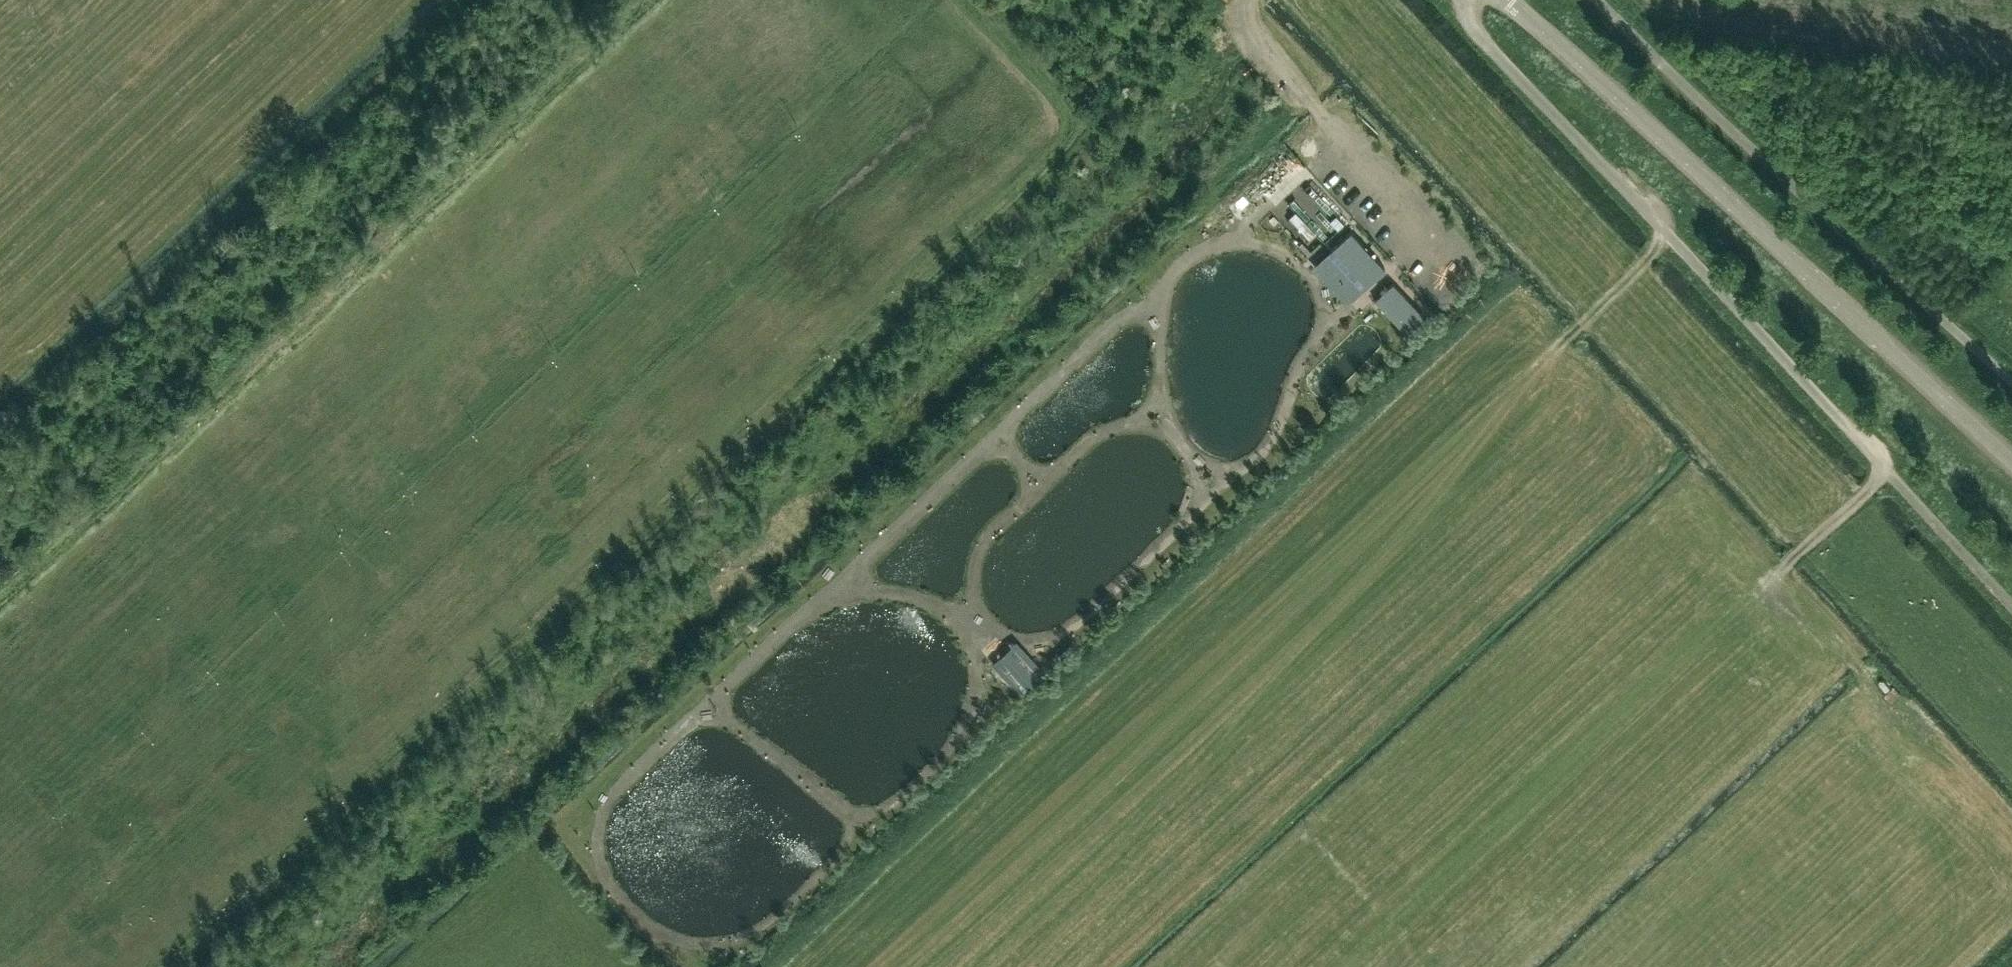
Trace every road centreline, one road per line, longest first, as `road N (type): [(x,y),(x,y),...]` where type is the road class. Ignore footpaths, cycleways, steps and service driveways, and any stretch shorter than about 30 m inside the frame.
road 1 (track): [(0,603),(650,0)]
road 2 (unclassified): [(1512,0),(2011,462)]

